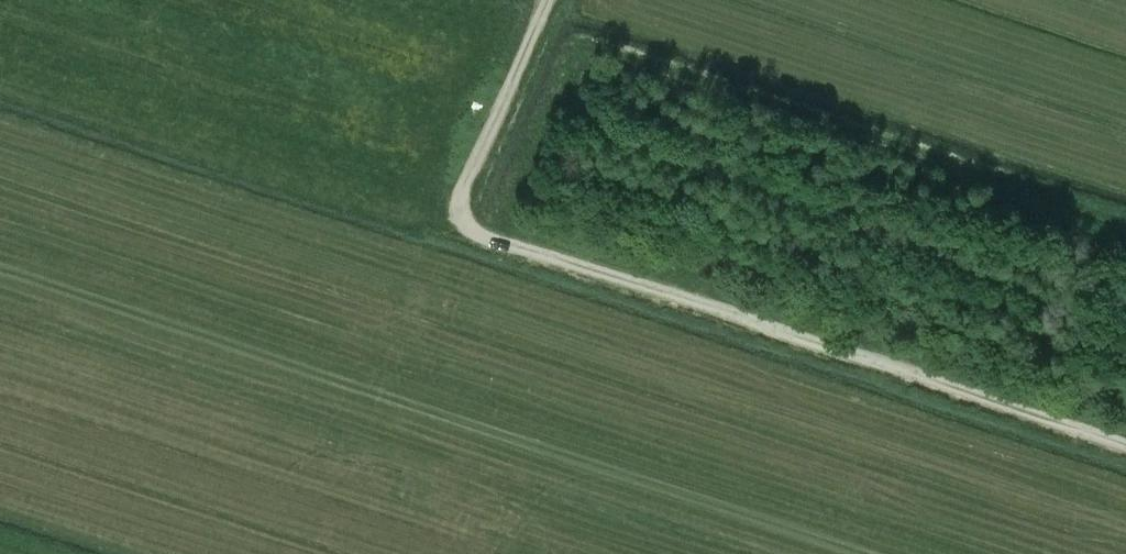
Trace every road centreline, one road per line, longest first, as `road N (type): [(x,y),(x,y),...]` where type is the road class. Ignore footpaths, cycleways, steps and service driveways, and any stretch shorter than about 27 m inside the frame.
road 1 (track): [(1125,448),(471,226),(464,206),(470,179),(548,0)]
road 2 (track): [(866,553),(0,274)]

